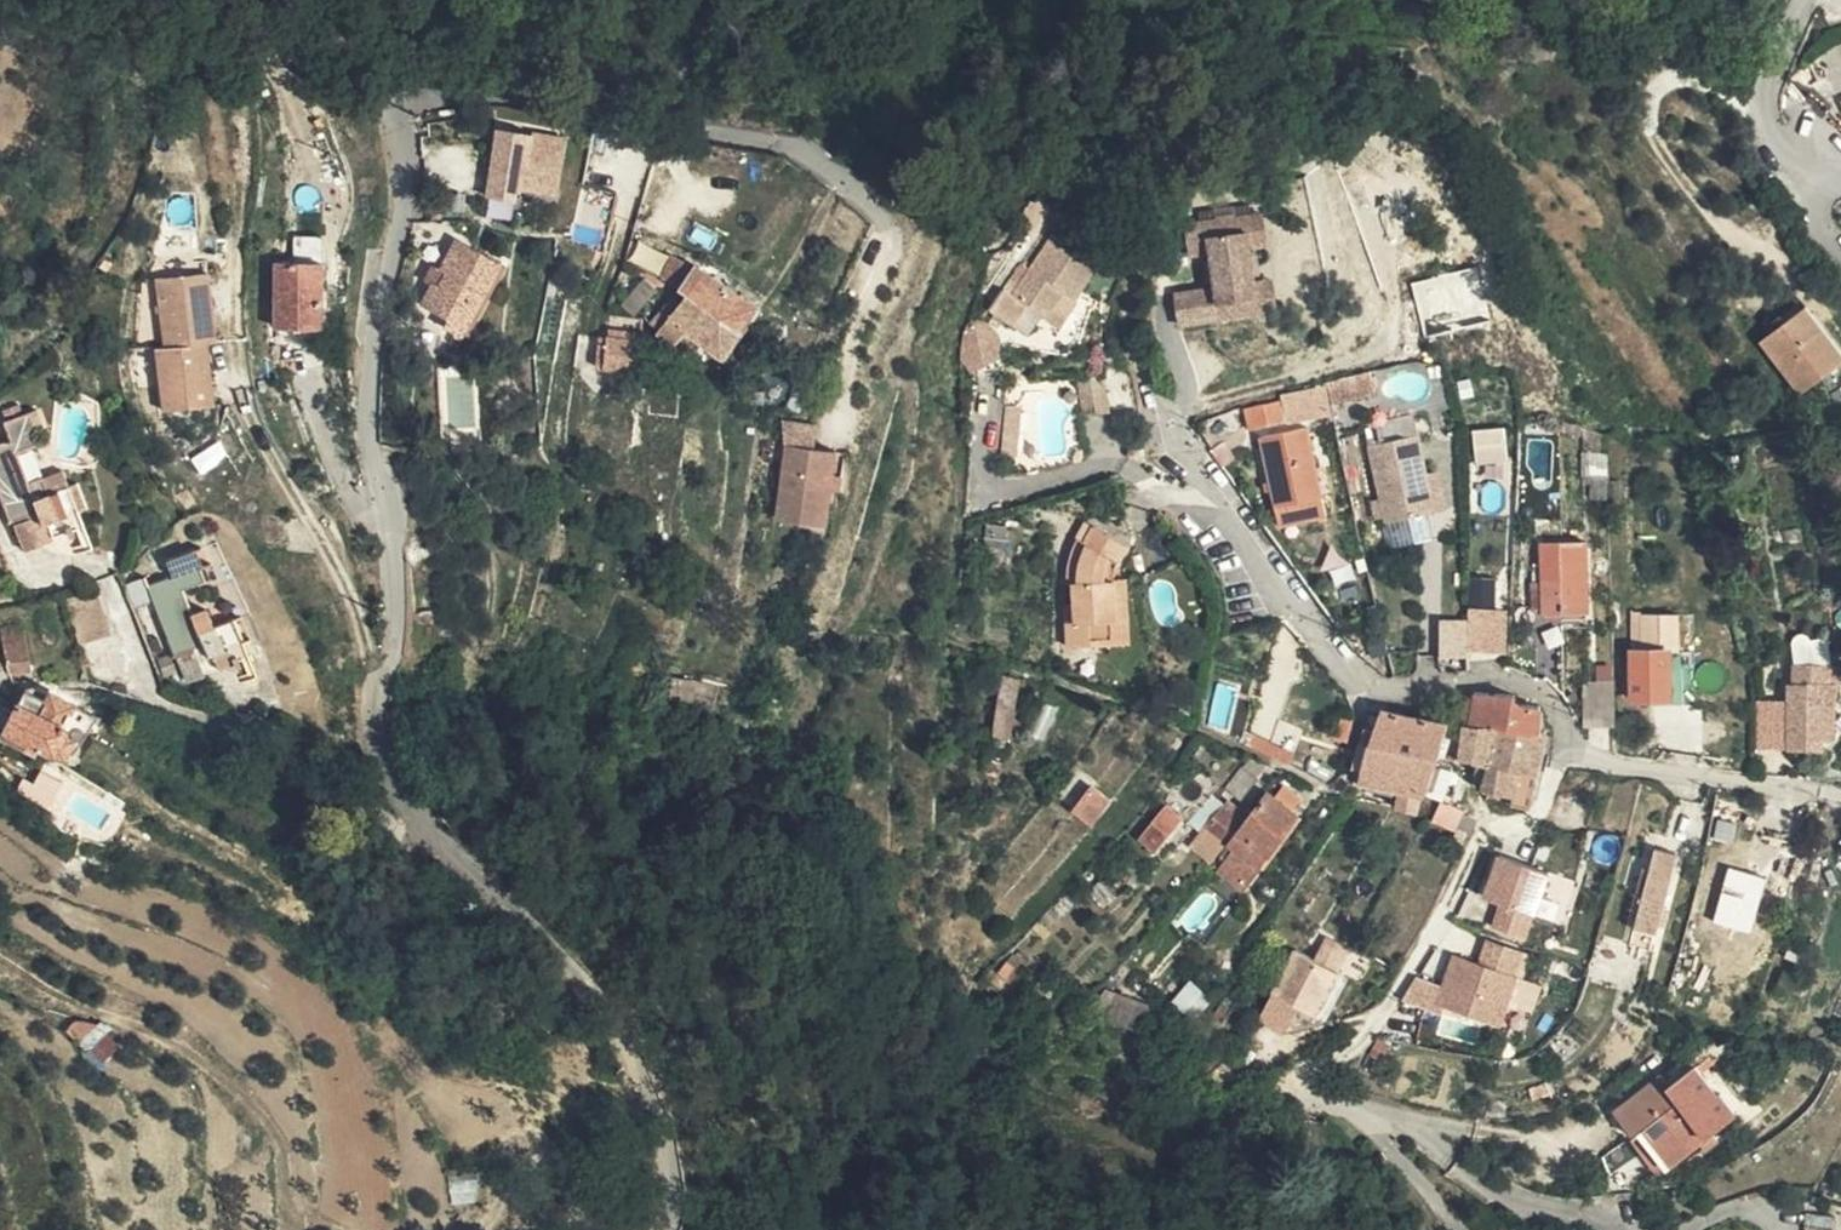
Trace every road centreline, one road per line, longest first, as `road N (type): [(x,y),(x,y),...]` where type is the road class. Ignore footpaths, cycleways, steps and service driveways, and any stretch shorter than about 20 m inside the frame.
road 1 (unclassified): [(663,1229),(673,1191),(661,1127),(594,997),(560,954),(431,834),(390,777),(376,718),(394,630),(390,519),(373,462),(368,396),(400,212),(397,150),(379,96),(297,0)]
road 2 (residential): [(1840,799),(1587,762),(1568,745),(1550,698),(1516,681),(1393,690),(1349,675),(1206,498),(1154,402)]
road 3 (residential): [(1813,178),(1785,152),(1761,106),(1809,0)]

